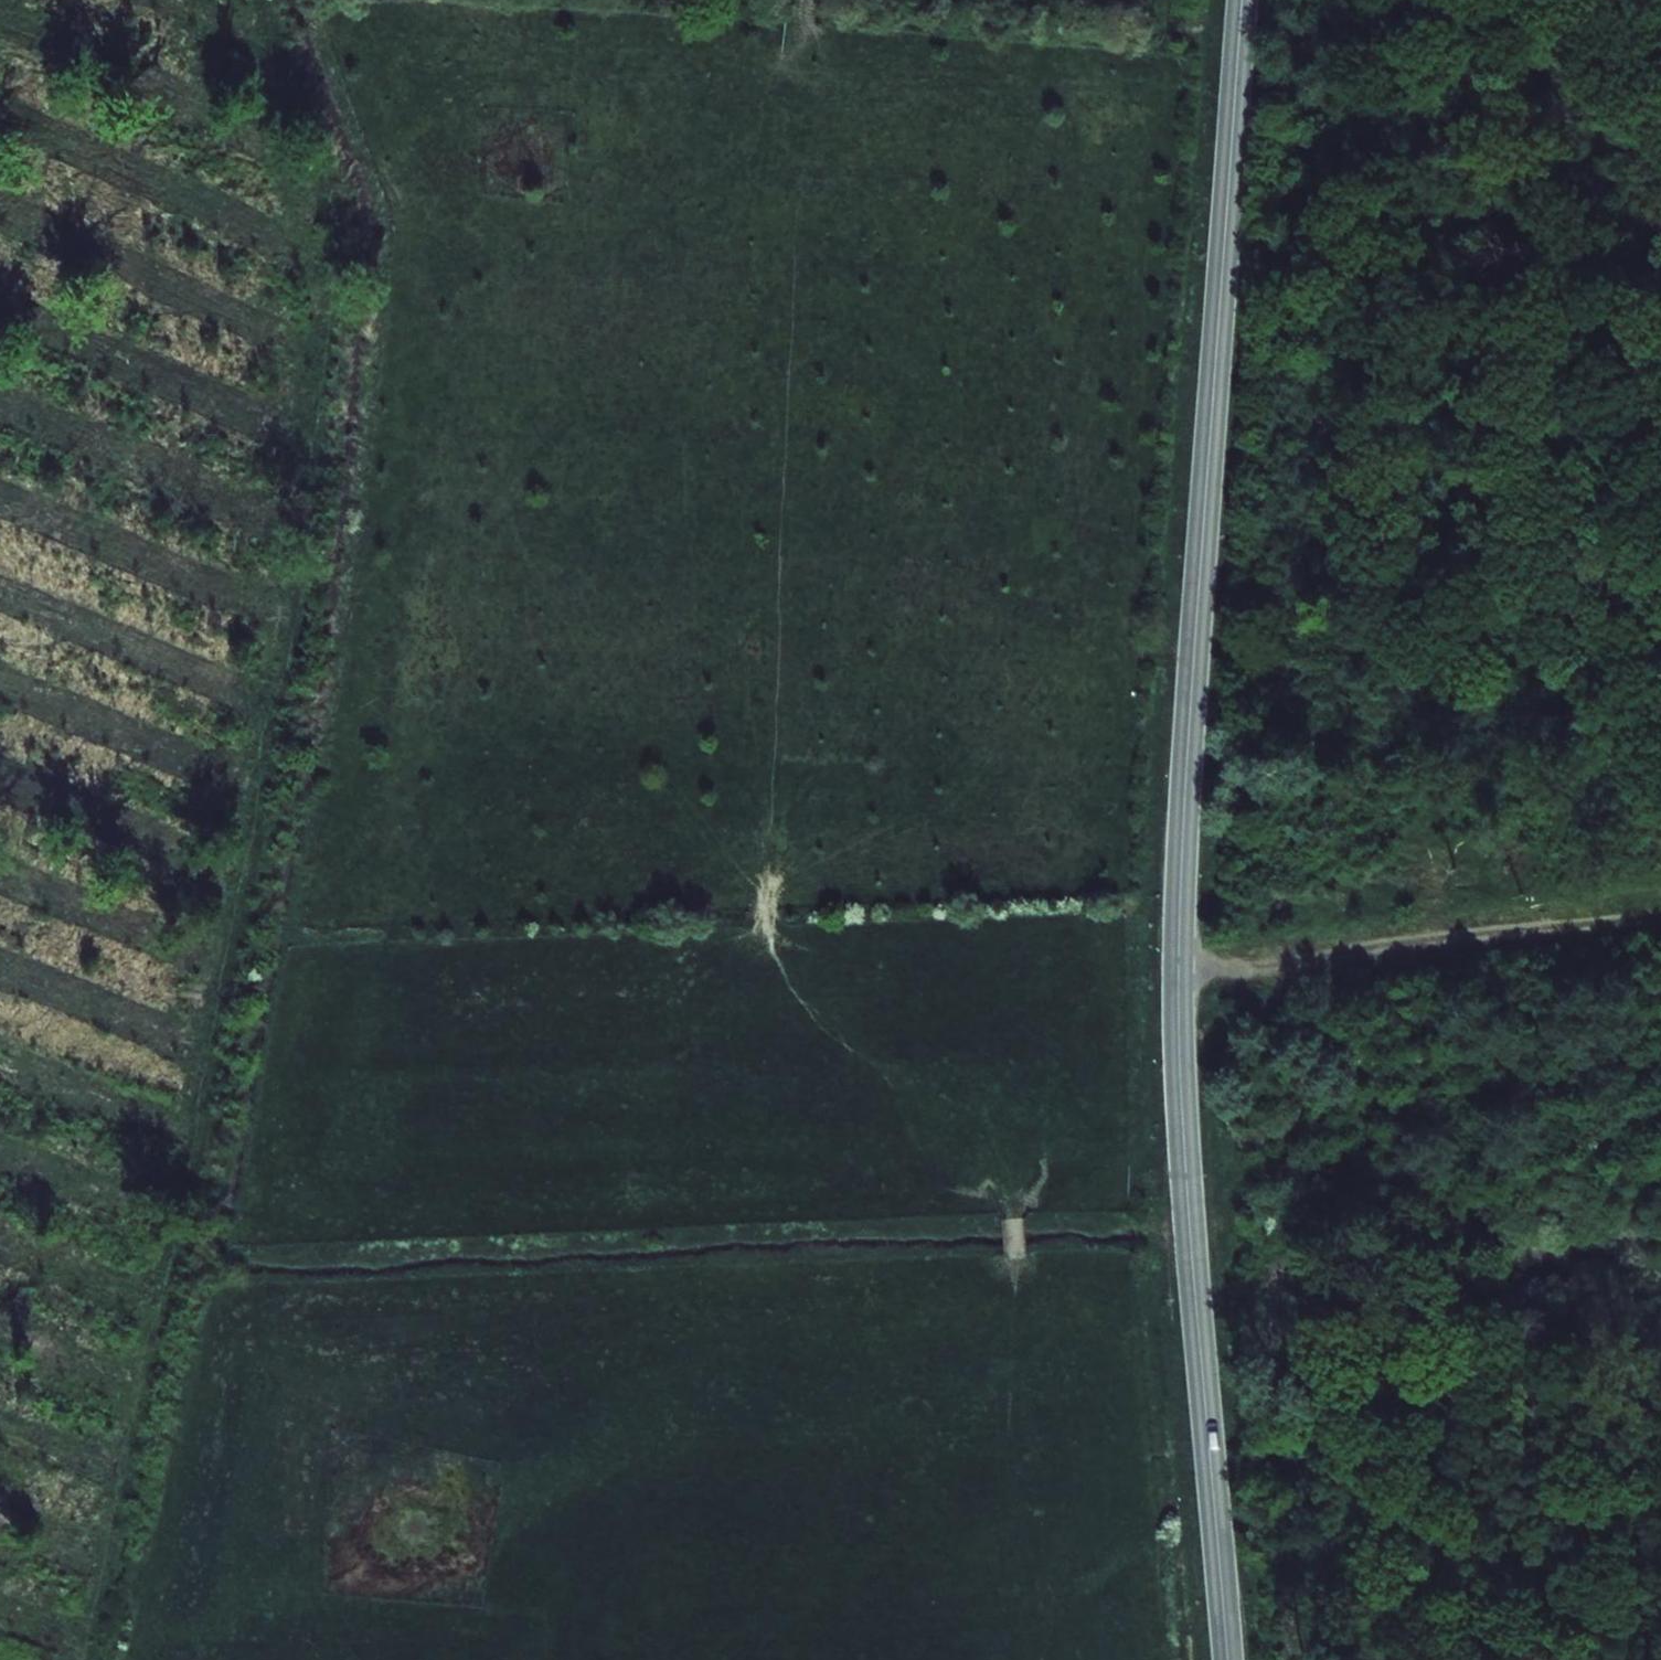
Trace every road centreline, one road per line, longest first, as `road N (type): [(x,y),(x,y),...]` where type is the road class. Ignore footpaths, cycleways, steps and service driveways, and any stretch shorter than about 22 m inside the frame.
road 1 (tertiary): [(1227,1659),(1178,989),(1185,786),(1242,0)]
road 2 (track): [(1178,965),(1436,945),(1660,916)]

